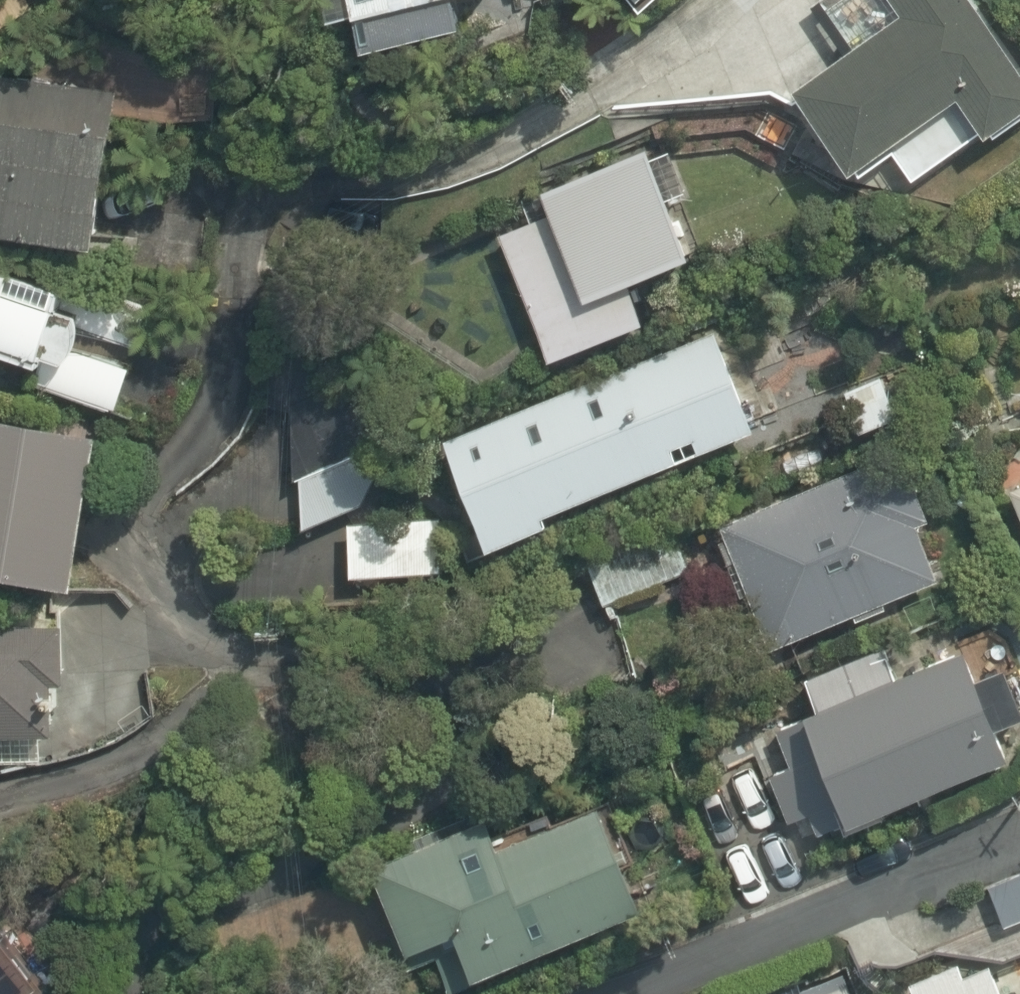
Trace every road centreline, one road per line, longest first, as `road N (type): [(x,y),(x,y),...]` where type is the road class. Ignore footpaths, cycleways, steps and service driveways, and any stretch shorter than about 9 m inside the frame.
road 1 (residential): [(234,993),(232,967),(293,880),(437,797),(458,759),(457,724),(436,675),(409,659),(223,645),(169,608),(141,555),(140,521),(215,427),(233,381),(251,277)]

